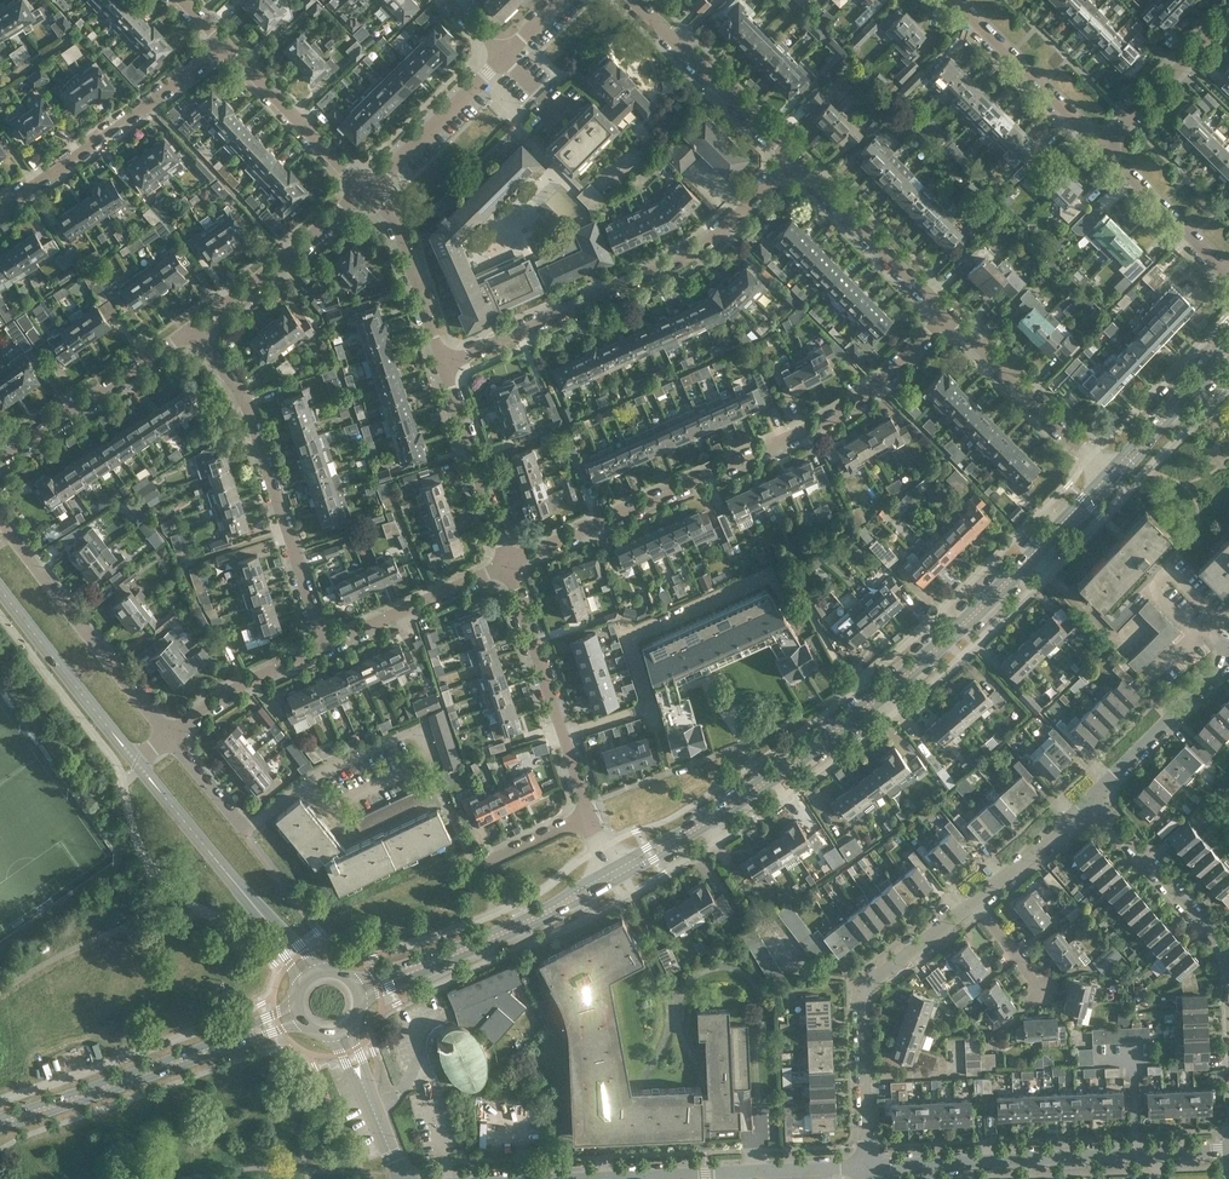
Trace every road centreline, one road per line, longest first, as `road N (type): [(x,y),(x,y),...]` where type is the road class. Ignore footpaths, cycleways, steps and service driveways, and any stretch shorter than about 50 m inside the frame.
road 1 (primary): [(614,873),(848,722),(992,596),(1109,475)]
road 2 (residential): [(502,562),(817,425),(869,393),(948,319)]
road 3 (residential): [(443,365),(688,255),(793,163)]
road 4 (tertiary): [(867,1166),(1228,1151)]
road 5 (residential): [(326,645),(248,407),(195,328)]
road 6 (residential): [(558,734),(650,704),(629,633),(773,574)]
road 7 (residential): [(867,1166),(861,997),(974,901)]
road 8 (residential): [(0,207),(227,46)]
road 9 (residential): [(169,736),(3,516)]
road 10 (primary): [(0,1123),(231,1042)]
road 11 (residential): [(0,456),(195,328)]
road 12 (tertiary): [(635,1177),(867,1166)]
road 13 (residential): [(793,163),(633,0)]
road 14 (residential): [(1109,475),(948,319)]
road 15 (tertiary): [(137,762),(0,587)]
road 16 (residential): [(948,319),(793,163)]
road 17 (residential): [(195,328),(365,190)]
road 18 (primary): [(417,966),(535,918),(614,873)]
road 19 (residential): [(1228,958),(1092,798)]
road 20 (residential): [(1105,147),(960,0)]
road 21 (residential): [(306,784),(243,836),(169,736)]
road 22 (residential): [(502,562),(443,365)]
road 23 (residential): [(365,190),(227,46)]
road 24 (residential): [(443,365),(399,223),(365,190)]
road 25 (residential): [(326,645),(502,562)]
road 26 (residential): [(1092,798),(1228,660)]
road 27 (residential): [(365,190),(505,57)]
road 28 (tertiary): [(259,911),(137,762)]
road 29 (residential): [(306,784),(328,811),(425,765),(431,761),(421,725)]
road 30 (residential): [(169,736),(250,681),(326,645)]
road 31 (residential): [(558,734),(502,562)]
road 32 (residential): [(1105,147),(1228,18)]
road 33 (residential): [(1228,274),(1105,147)]
road 34 (primary): [(1109,475),(1228,346)]
road 35 (residential): [(974,901),(1092,798)]
road 36 (residential): [(421,725),(306,784)]
road 37 (residential): [(472,866),(583,813)]

